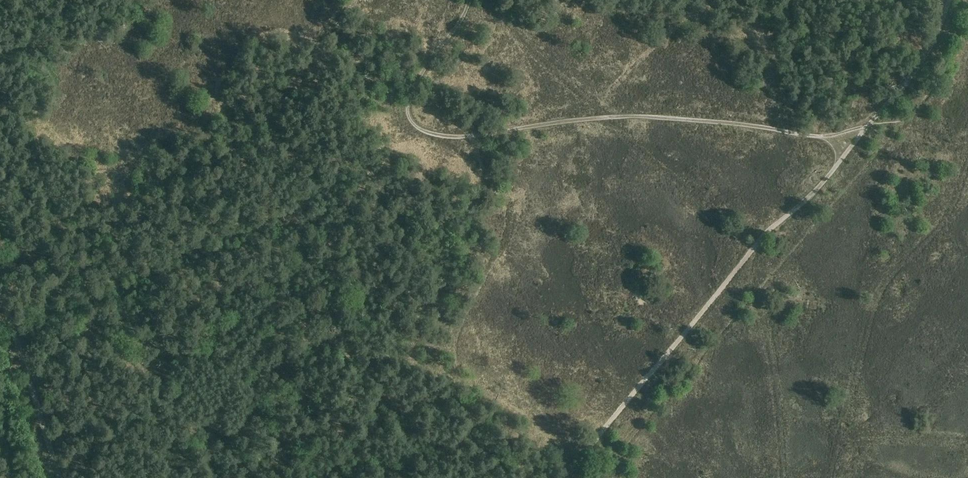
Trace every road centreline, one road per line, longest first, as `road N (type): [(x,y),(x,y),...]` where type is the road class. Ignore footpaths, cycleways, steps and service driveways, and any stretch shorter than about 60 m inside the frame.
road 1 (track): [(470,0),(409,98),(424,130),(459,137),(643,117),(825,136),(869,125)]
road 2 (track): [(567,477),(765,235),(869,125)]
road 3 (track): [(0,299),(57,477)]
road 4 (track): [(869,125),(920,64),(949,0)]

